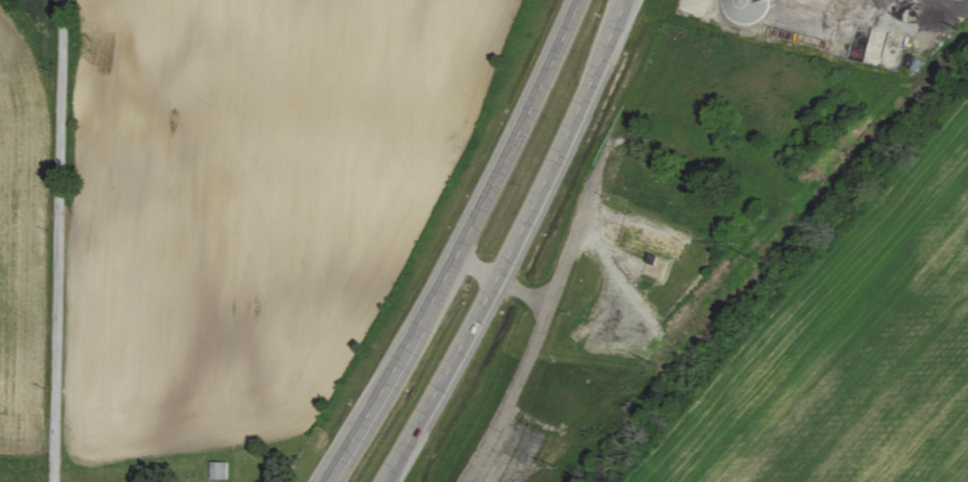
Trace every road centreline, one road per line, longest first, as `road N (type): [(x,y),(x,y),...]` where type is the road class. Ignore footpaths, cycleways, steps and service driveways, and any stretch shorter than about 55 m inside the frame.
road 1 (primary): [(580,0),(461,248),(327,481)]
road 2 (primary): [(384,481),(515,243),(625,0)]
road 3 (residential): [(55,481),(64,0)]

